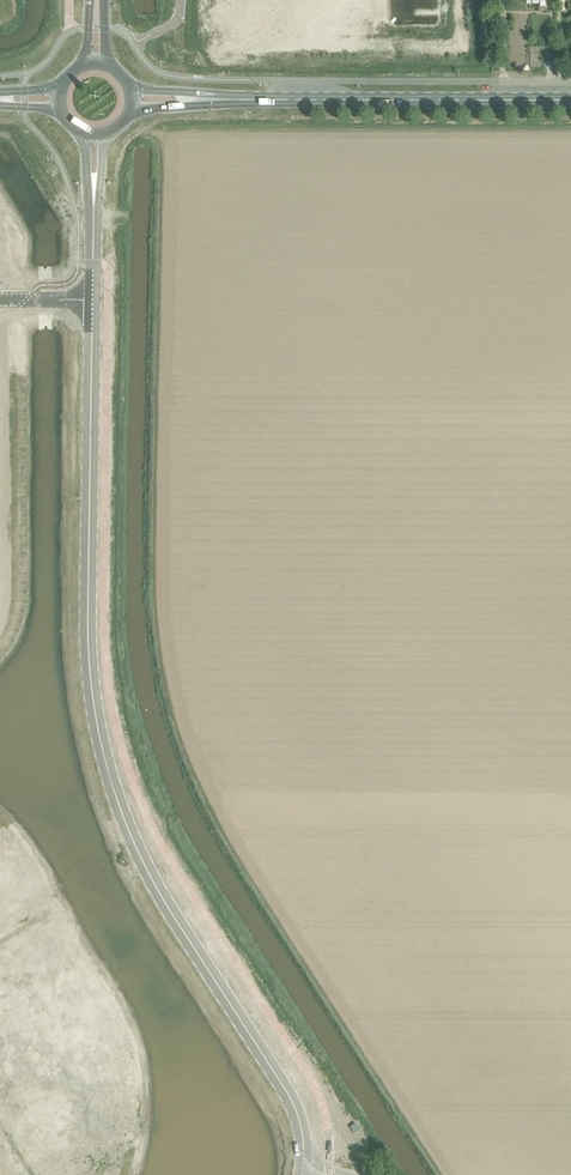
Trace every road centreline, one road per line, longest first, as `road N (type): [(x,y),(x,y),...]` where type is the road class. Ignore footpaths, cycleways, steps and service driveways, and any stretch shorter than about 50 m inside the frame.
road 1 (tertiary): [(303,1170),(291,1101),(154,883),(105,763),(88,636),(92,300)]
road 2 (primary): [(570,100),(268,99)]
road 3 (primary): [(128,114),(268,99)]
road 4 (primary): [(268,99),(128,86)]

